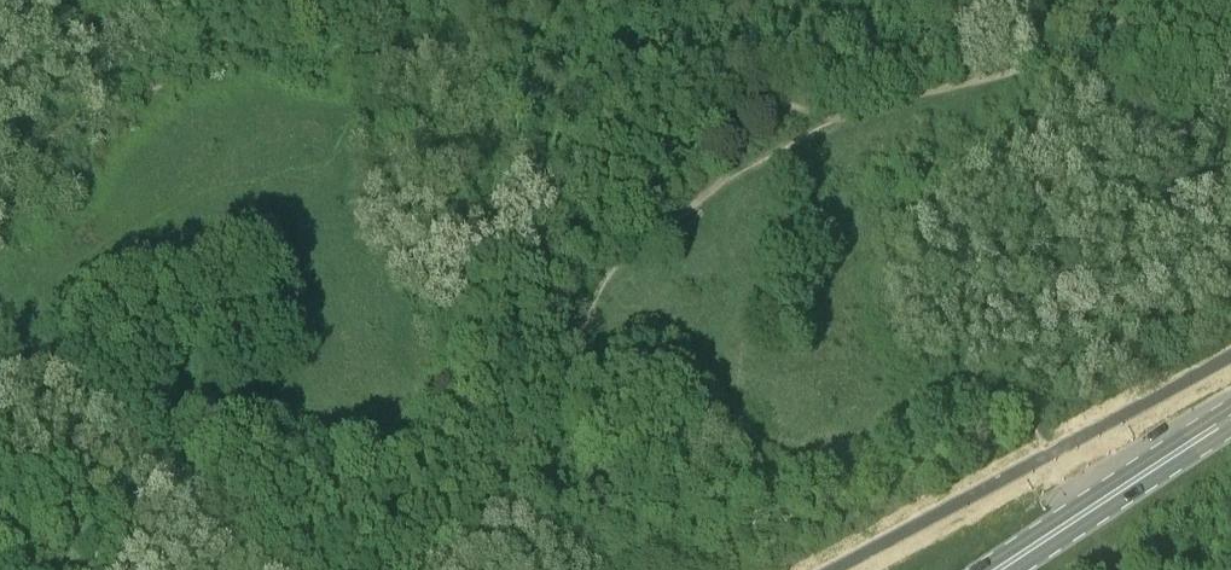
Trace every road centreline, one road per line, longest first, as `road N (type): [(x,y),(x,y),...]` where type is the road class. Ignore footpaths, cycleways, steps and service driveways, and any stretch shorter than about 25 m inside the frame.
road 1 (secondary): [(997,569),(1230,418)]

